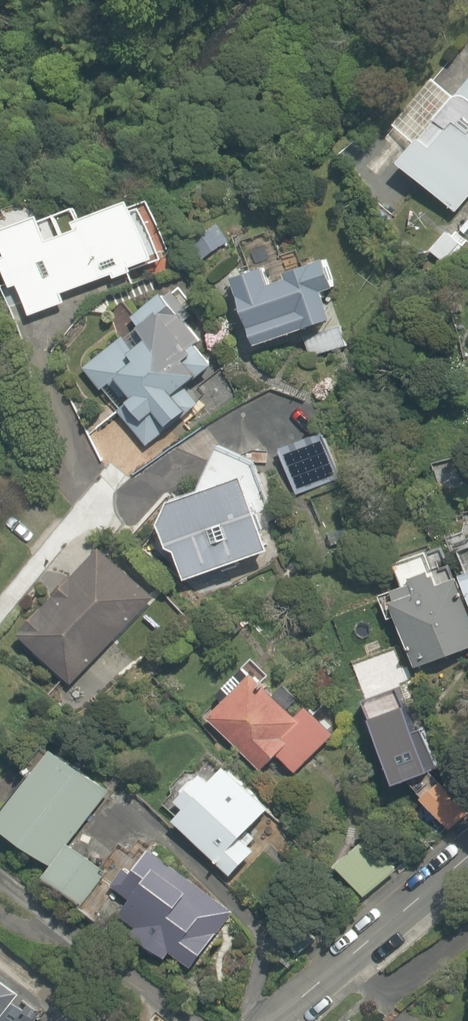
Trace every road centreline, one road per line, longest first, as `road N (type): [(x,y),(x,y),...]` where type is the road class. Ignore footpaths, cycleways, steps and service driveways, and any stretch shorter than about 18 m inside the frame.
road 1 (residential): [(275,1020),(467,857)]
road 2 (residential): [(192,1020),(0,875)]
road 3 (residential): [(0,610),(106,485)]

